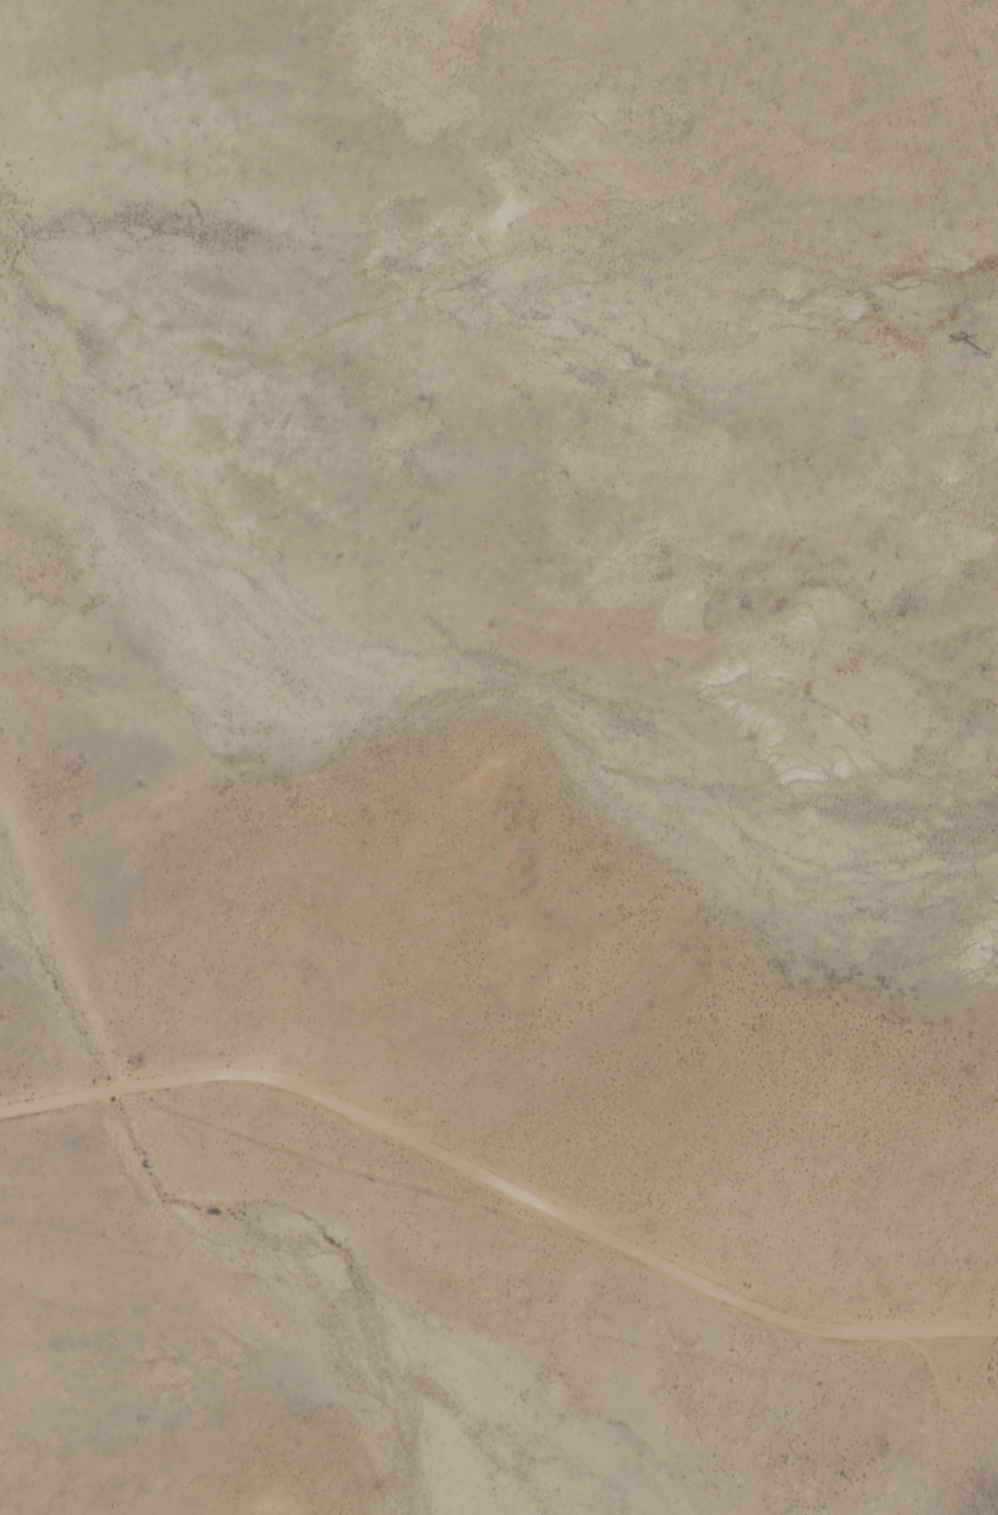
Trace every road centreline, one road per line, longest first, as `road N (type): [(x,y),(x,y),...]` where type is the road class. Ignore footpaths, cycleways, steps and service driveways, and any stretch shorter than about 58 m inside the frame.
road 1 (track): [(997,1352),(787,1319),(260,1070),(0,1115)]

